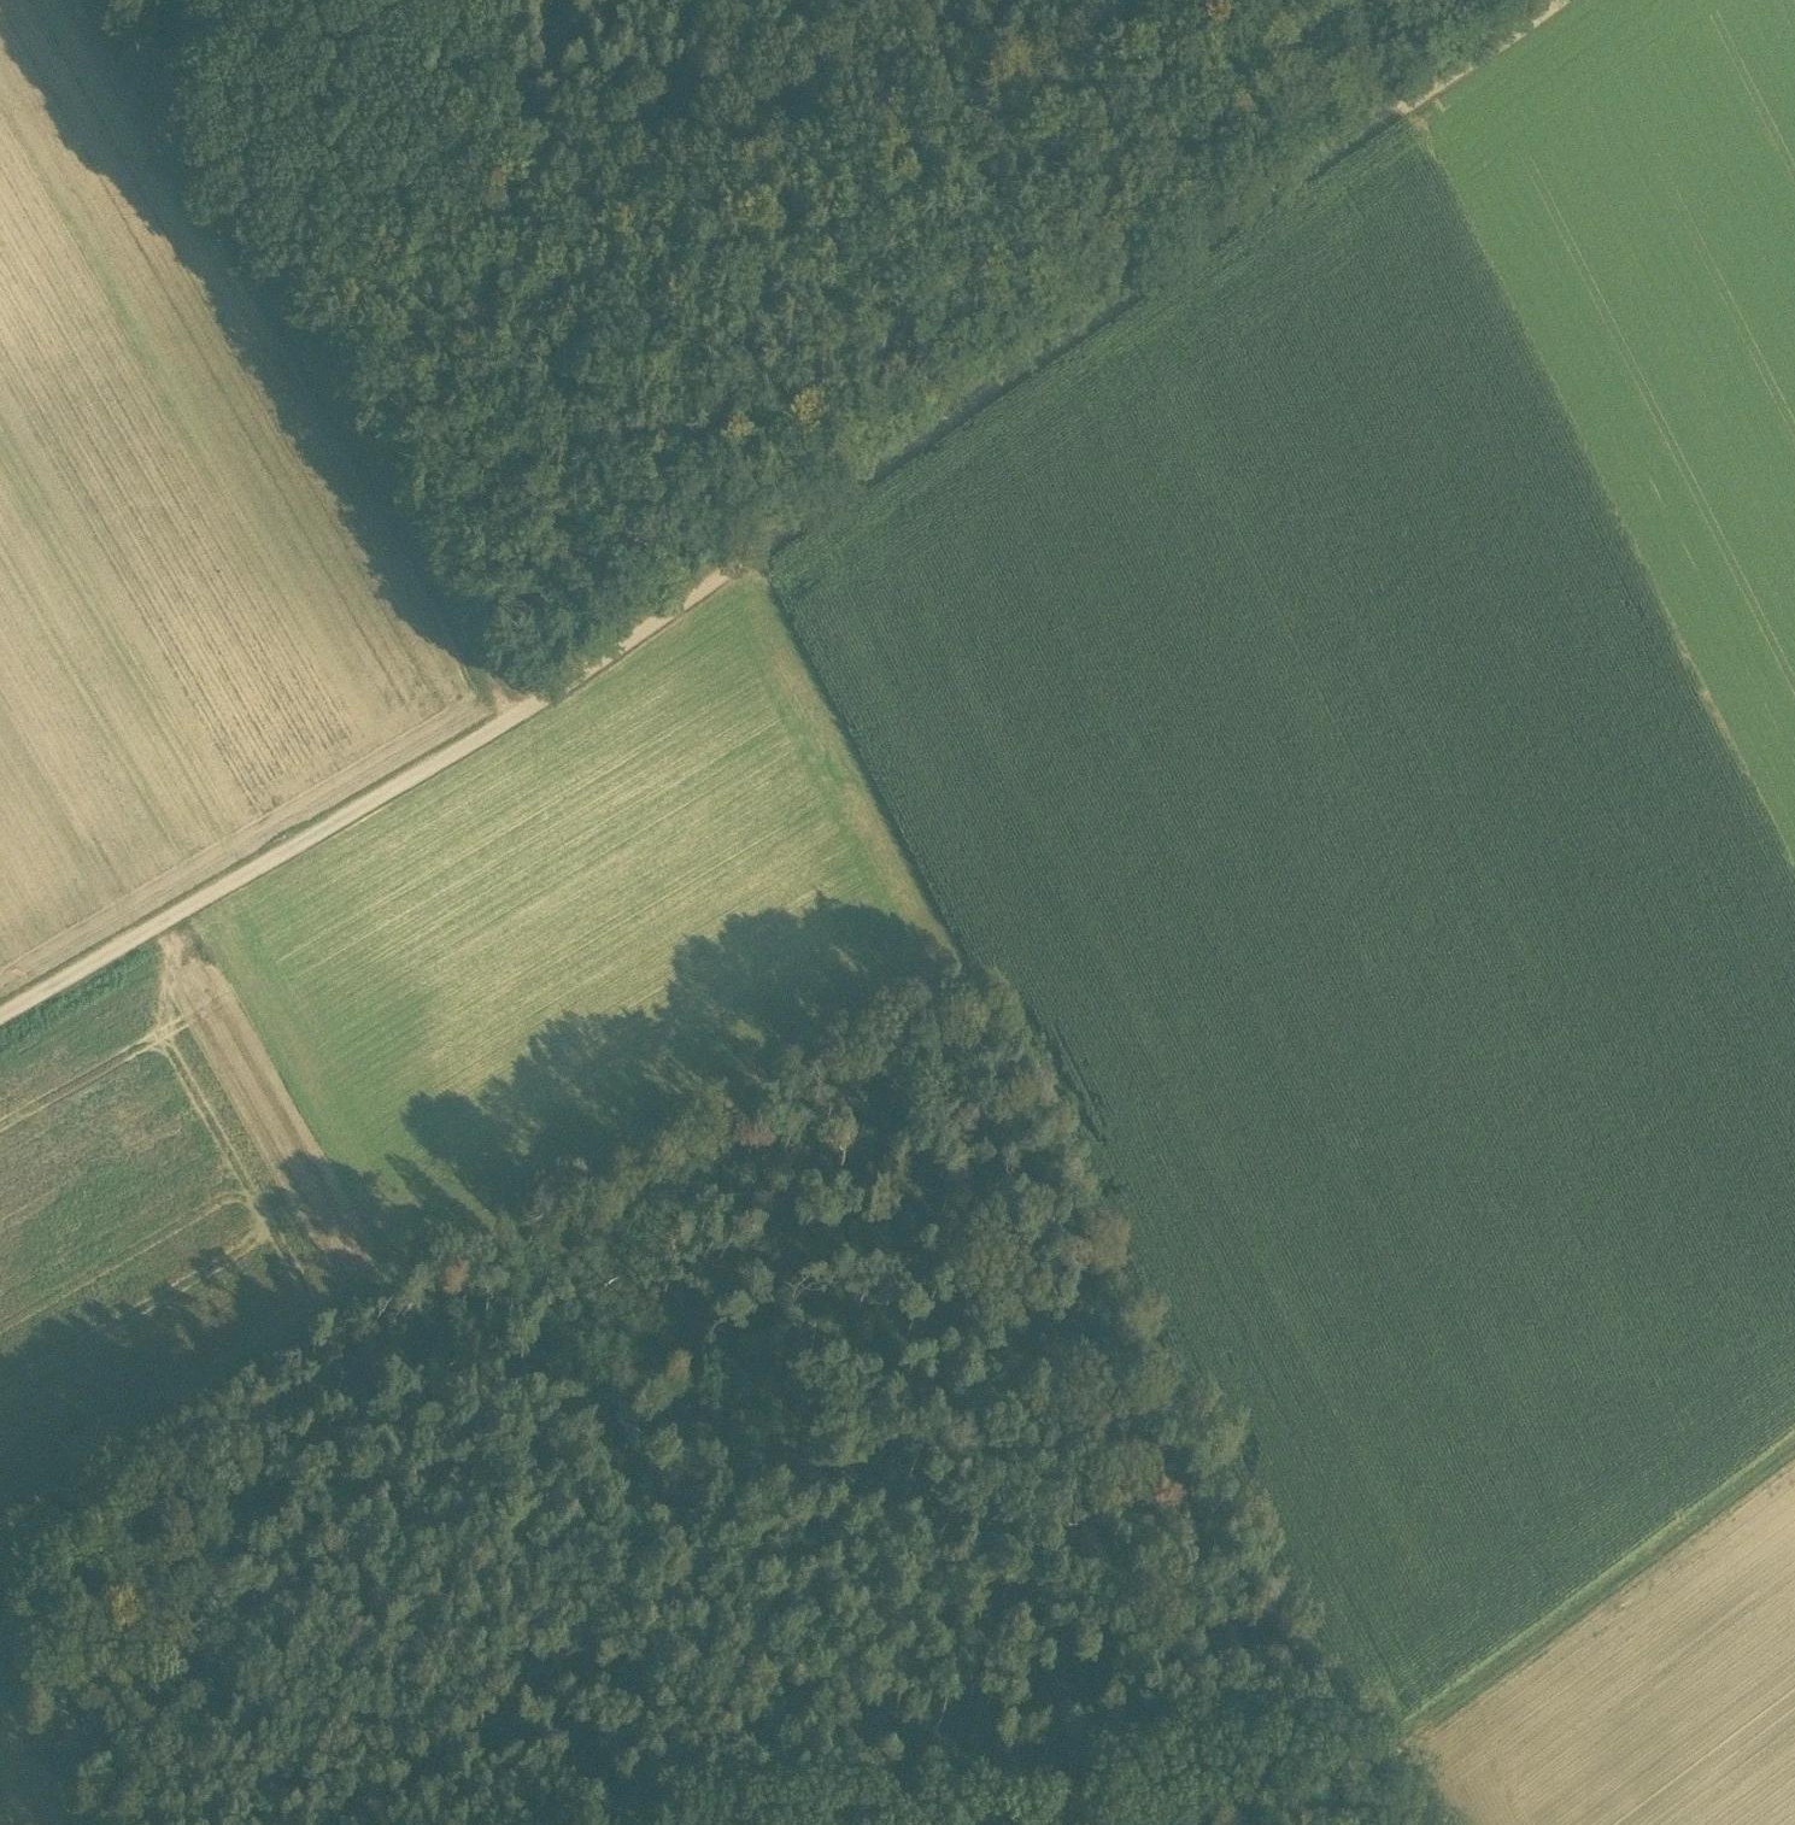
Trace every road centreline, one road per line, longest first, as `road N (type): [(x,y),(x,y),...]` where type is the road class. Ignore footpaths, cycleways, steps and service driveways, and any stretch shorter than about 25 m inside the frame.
road 1 (track): [(0,1014),(510,719),(1555,0)]
road 2 (track): [(1794,1446),(1382,1759),(840,1824)]
road 3 (track): [(94,0),(510,719)]

